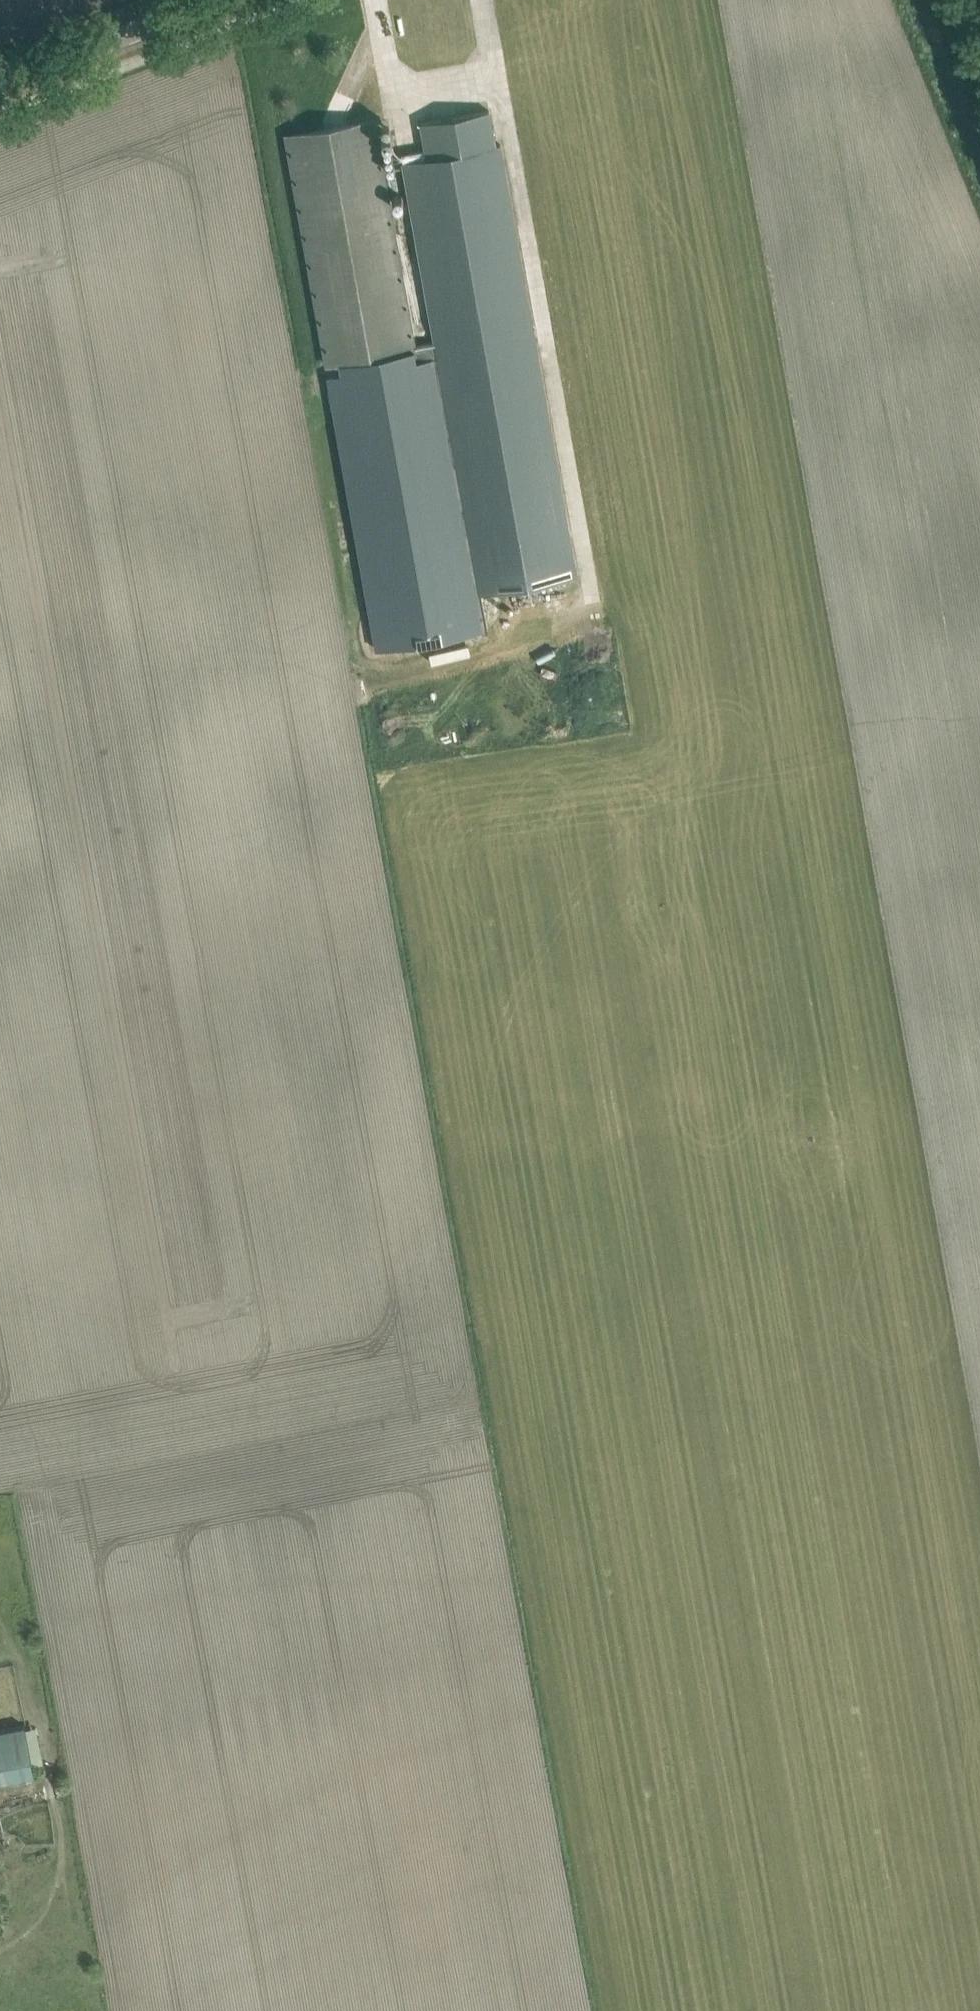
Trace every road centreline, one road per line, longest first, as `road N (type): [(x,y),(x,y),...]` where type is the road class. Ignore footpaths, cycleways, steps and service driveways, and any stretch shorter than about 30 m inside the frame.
road 1 (tertiary): [(0,81),(209,0)]

